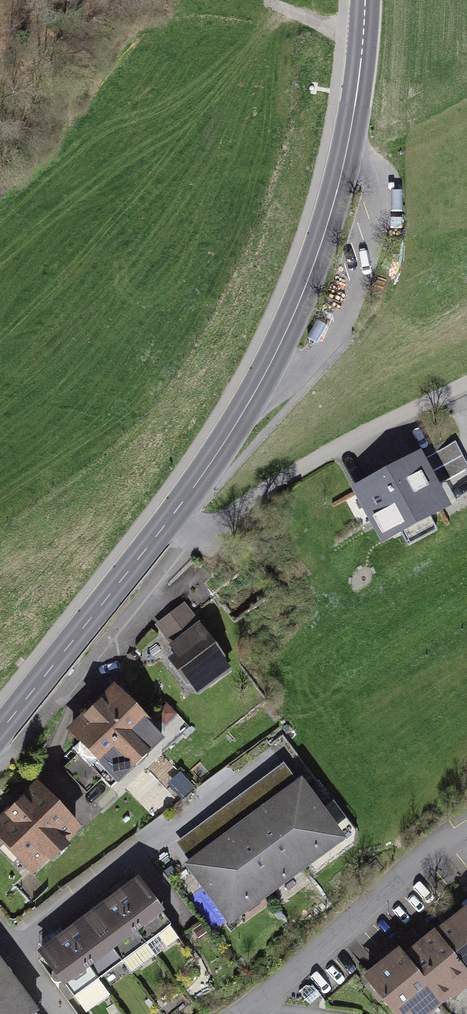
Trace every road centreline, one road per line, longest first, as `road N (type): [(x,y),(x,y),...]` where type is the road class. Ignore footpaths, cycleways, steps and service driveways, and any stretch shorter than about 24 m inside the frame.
road 1 (secondary): [(0,734),(197,483),(296,314),(348,147),(365,0)]
road 2 (track): [(466,383),(310,460),(213,523),(169,519)]
road 3 (residential): [(466,825),(238,1013)]

